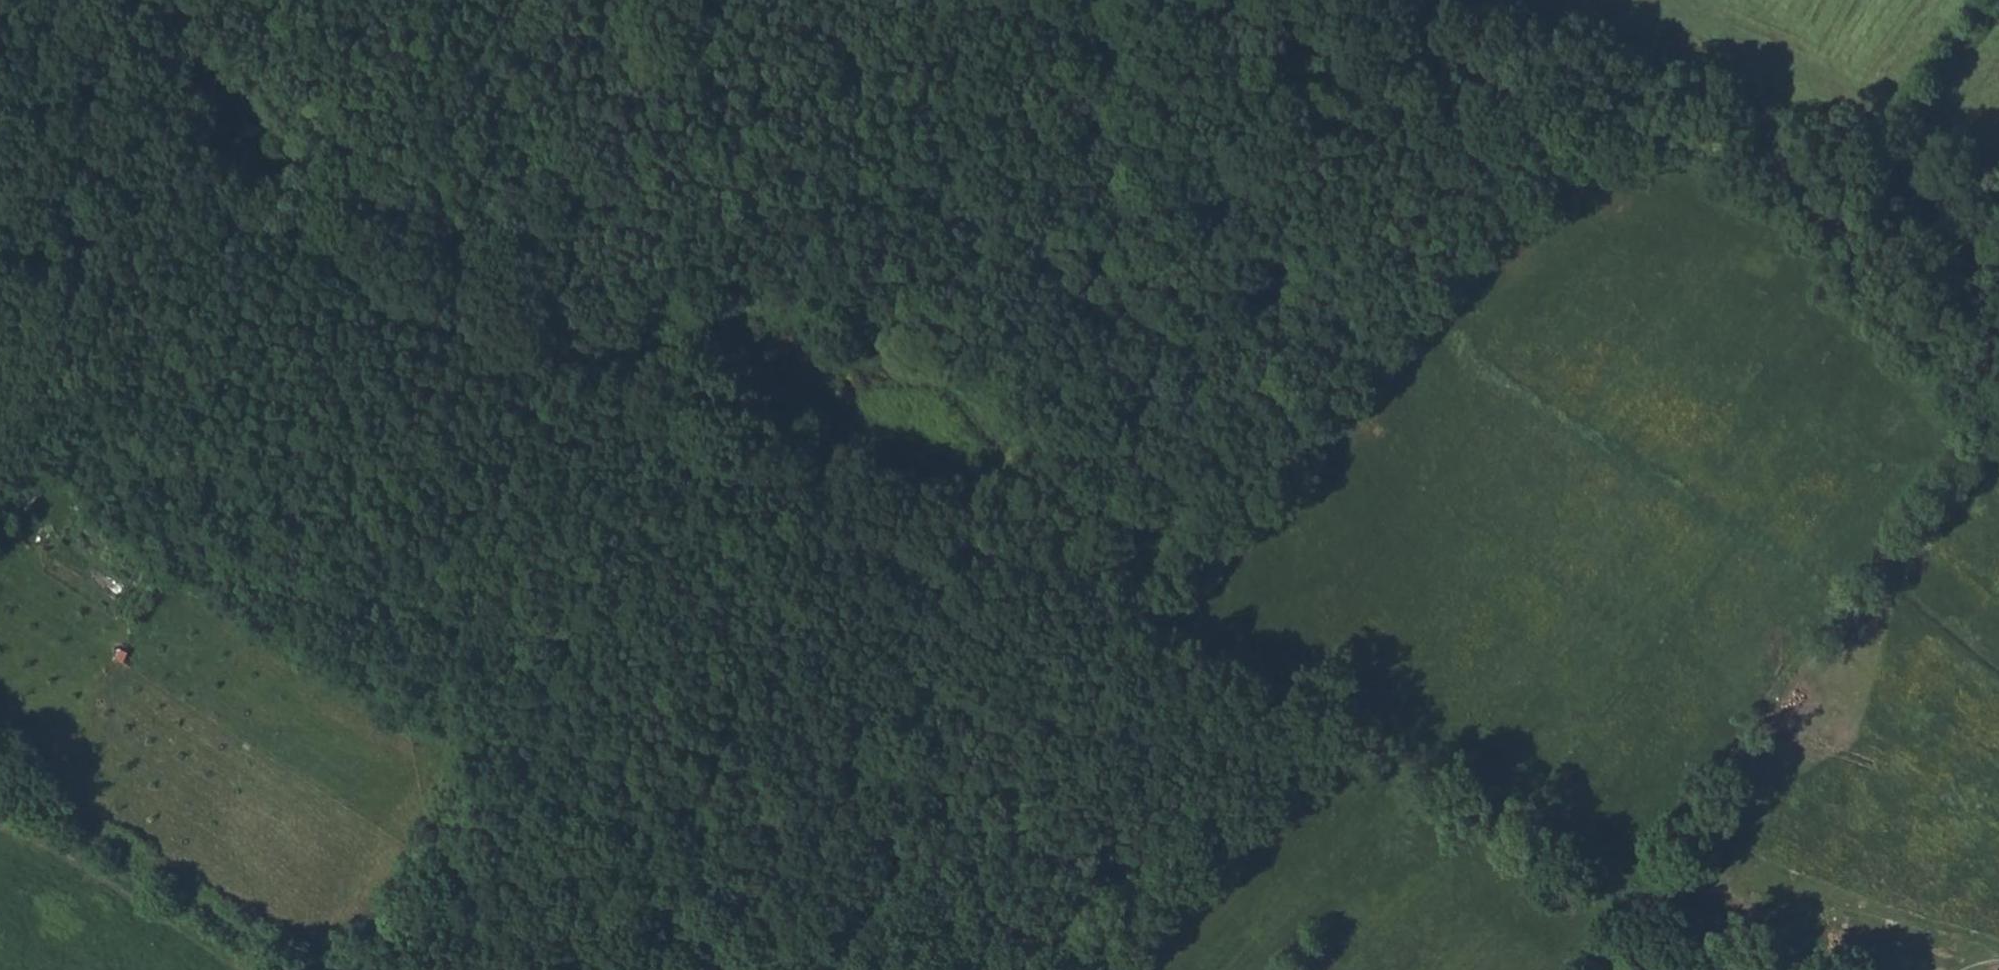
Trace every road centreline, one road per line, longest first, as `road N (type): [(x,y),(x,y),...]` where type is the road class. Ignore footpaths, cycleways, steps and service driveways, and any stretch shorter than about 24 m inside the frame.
road 1 (track): [(1998,380),(1914,313),(1820,200),(1767,158),(1243,0)]
road 2 (track): [(0,201),(144,0)]

